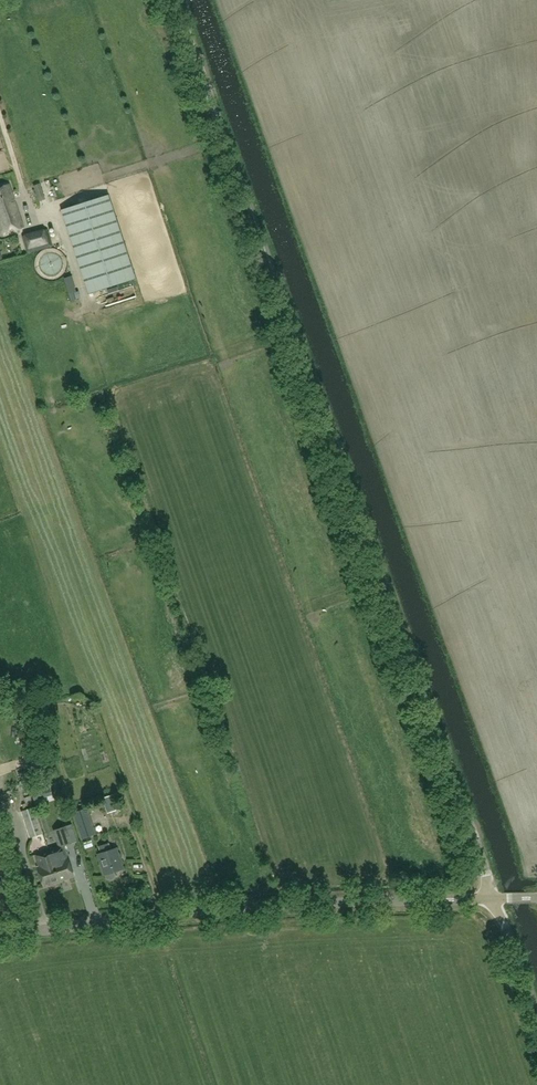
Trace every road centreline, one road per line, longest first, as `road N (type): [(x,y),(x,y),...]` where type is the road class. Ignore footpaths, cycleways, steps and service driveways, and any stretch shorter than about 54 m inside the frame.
road 1 (unclassified): [(494,899),(177,0)]
road 2 (unclassified): [(0,937),(262,906),(494,899)]

